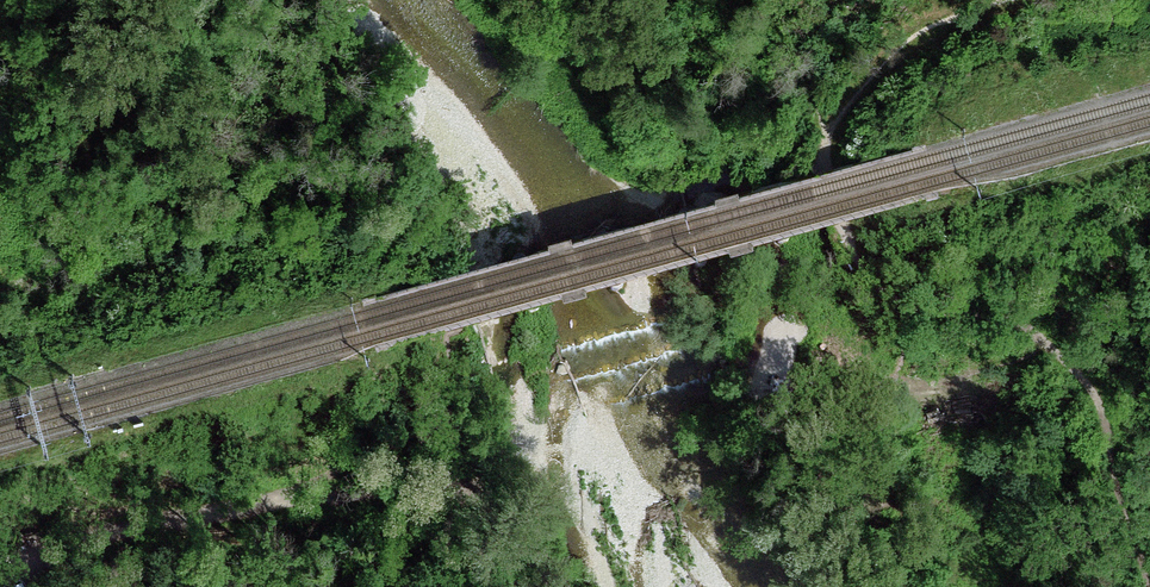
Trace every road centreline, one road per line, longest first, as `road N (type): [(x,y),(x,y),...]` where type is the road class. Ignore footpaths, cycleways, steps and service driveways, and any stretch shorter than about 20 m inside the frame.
road 1 (track): [(846,243),(884,295),(907,309),(1010,318),(1067,364),(1102,406),(1107,456),(1145,586)]
road 2 (track): [(830,181),(828,135),(899,53),(1003,0)]
road 3 (track): [(260,504),(0,565)]

